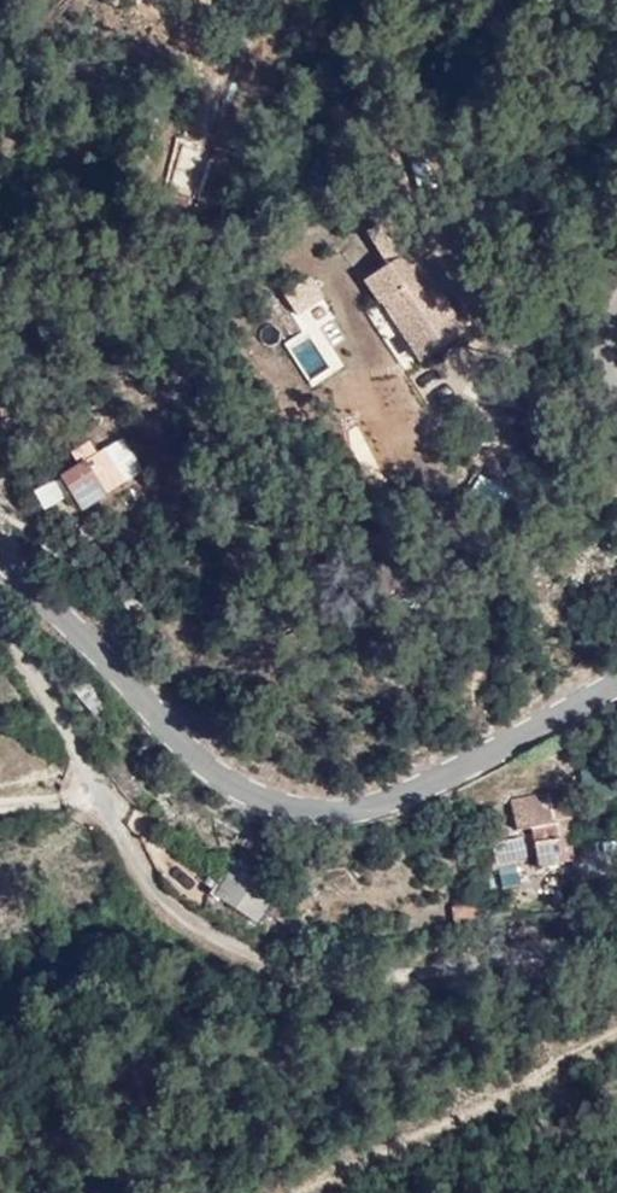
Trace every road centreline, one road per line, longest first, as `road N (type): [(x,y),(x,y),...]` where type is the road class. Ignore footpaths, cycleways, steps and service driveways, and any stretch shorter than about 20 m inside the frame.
road 1 (unclassified): [(0,616),(141,867),(174,906),(222,938),(309,972),(374,979),(616,944)]
road 2 (tertiary): [(0,556),(201,763),(280,806),(348,812),(399,798),(616,684)]
road 3 (track): [(616,1033),(528,1080),(280,1176),(268,1192)]

